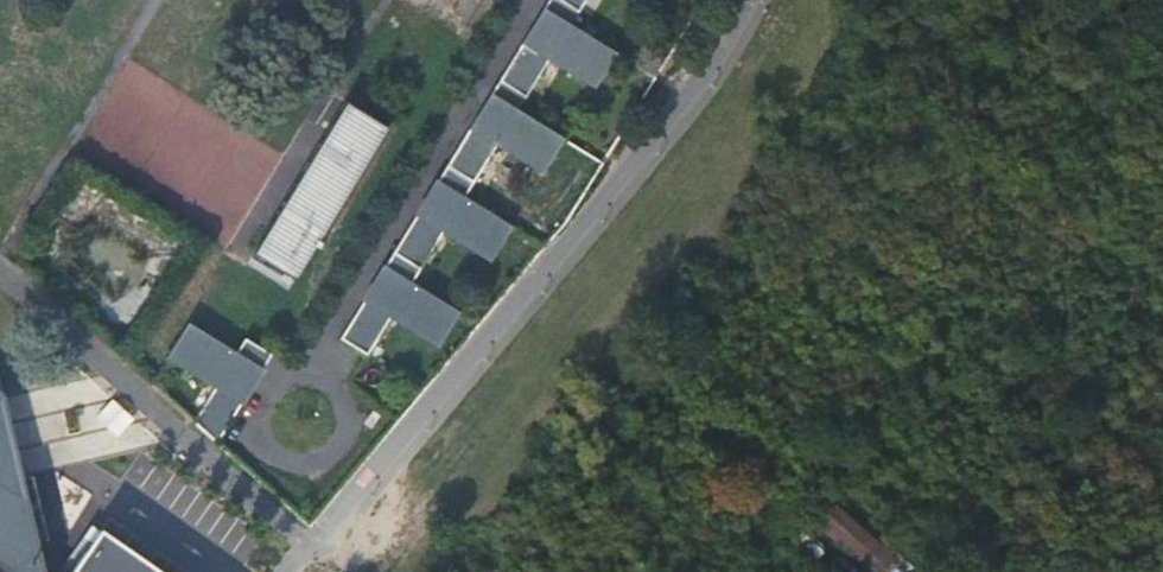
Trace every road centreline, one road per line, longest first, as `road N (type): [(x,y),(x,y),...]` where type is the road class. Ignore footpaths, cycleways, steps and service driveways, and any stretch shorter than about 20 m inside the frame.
road 1 (unclassified): [(744,0),(714,58),(318,543)]

